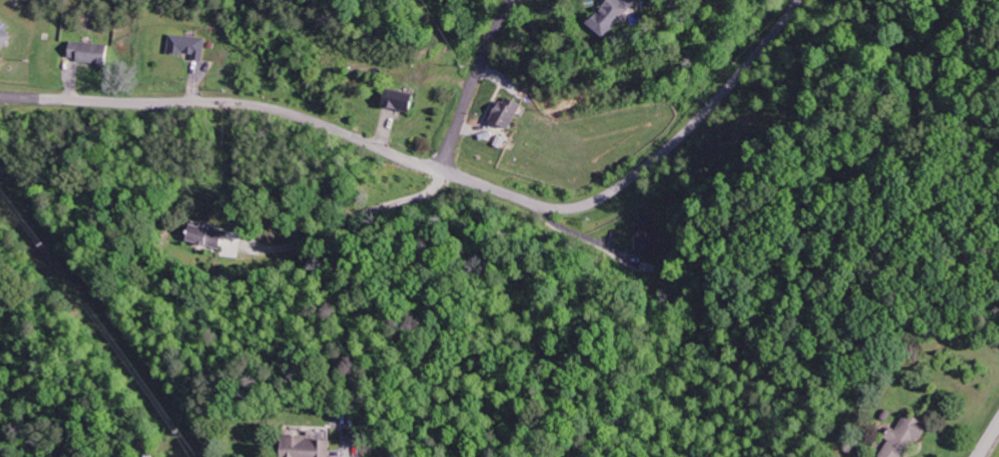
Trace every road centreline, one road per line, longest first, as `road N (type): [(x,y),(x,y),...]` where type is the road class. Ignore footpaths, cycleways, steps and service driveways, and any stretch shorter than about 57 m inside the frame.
road 1 (residential): [(795,0),(628,184),(580,205),(528,201),(285,99),(0,91)]
road 2 (residential): [(445,163),(515,0)]

